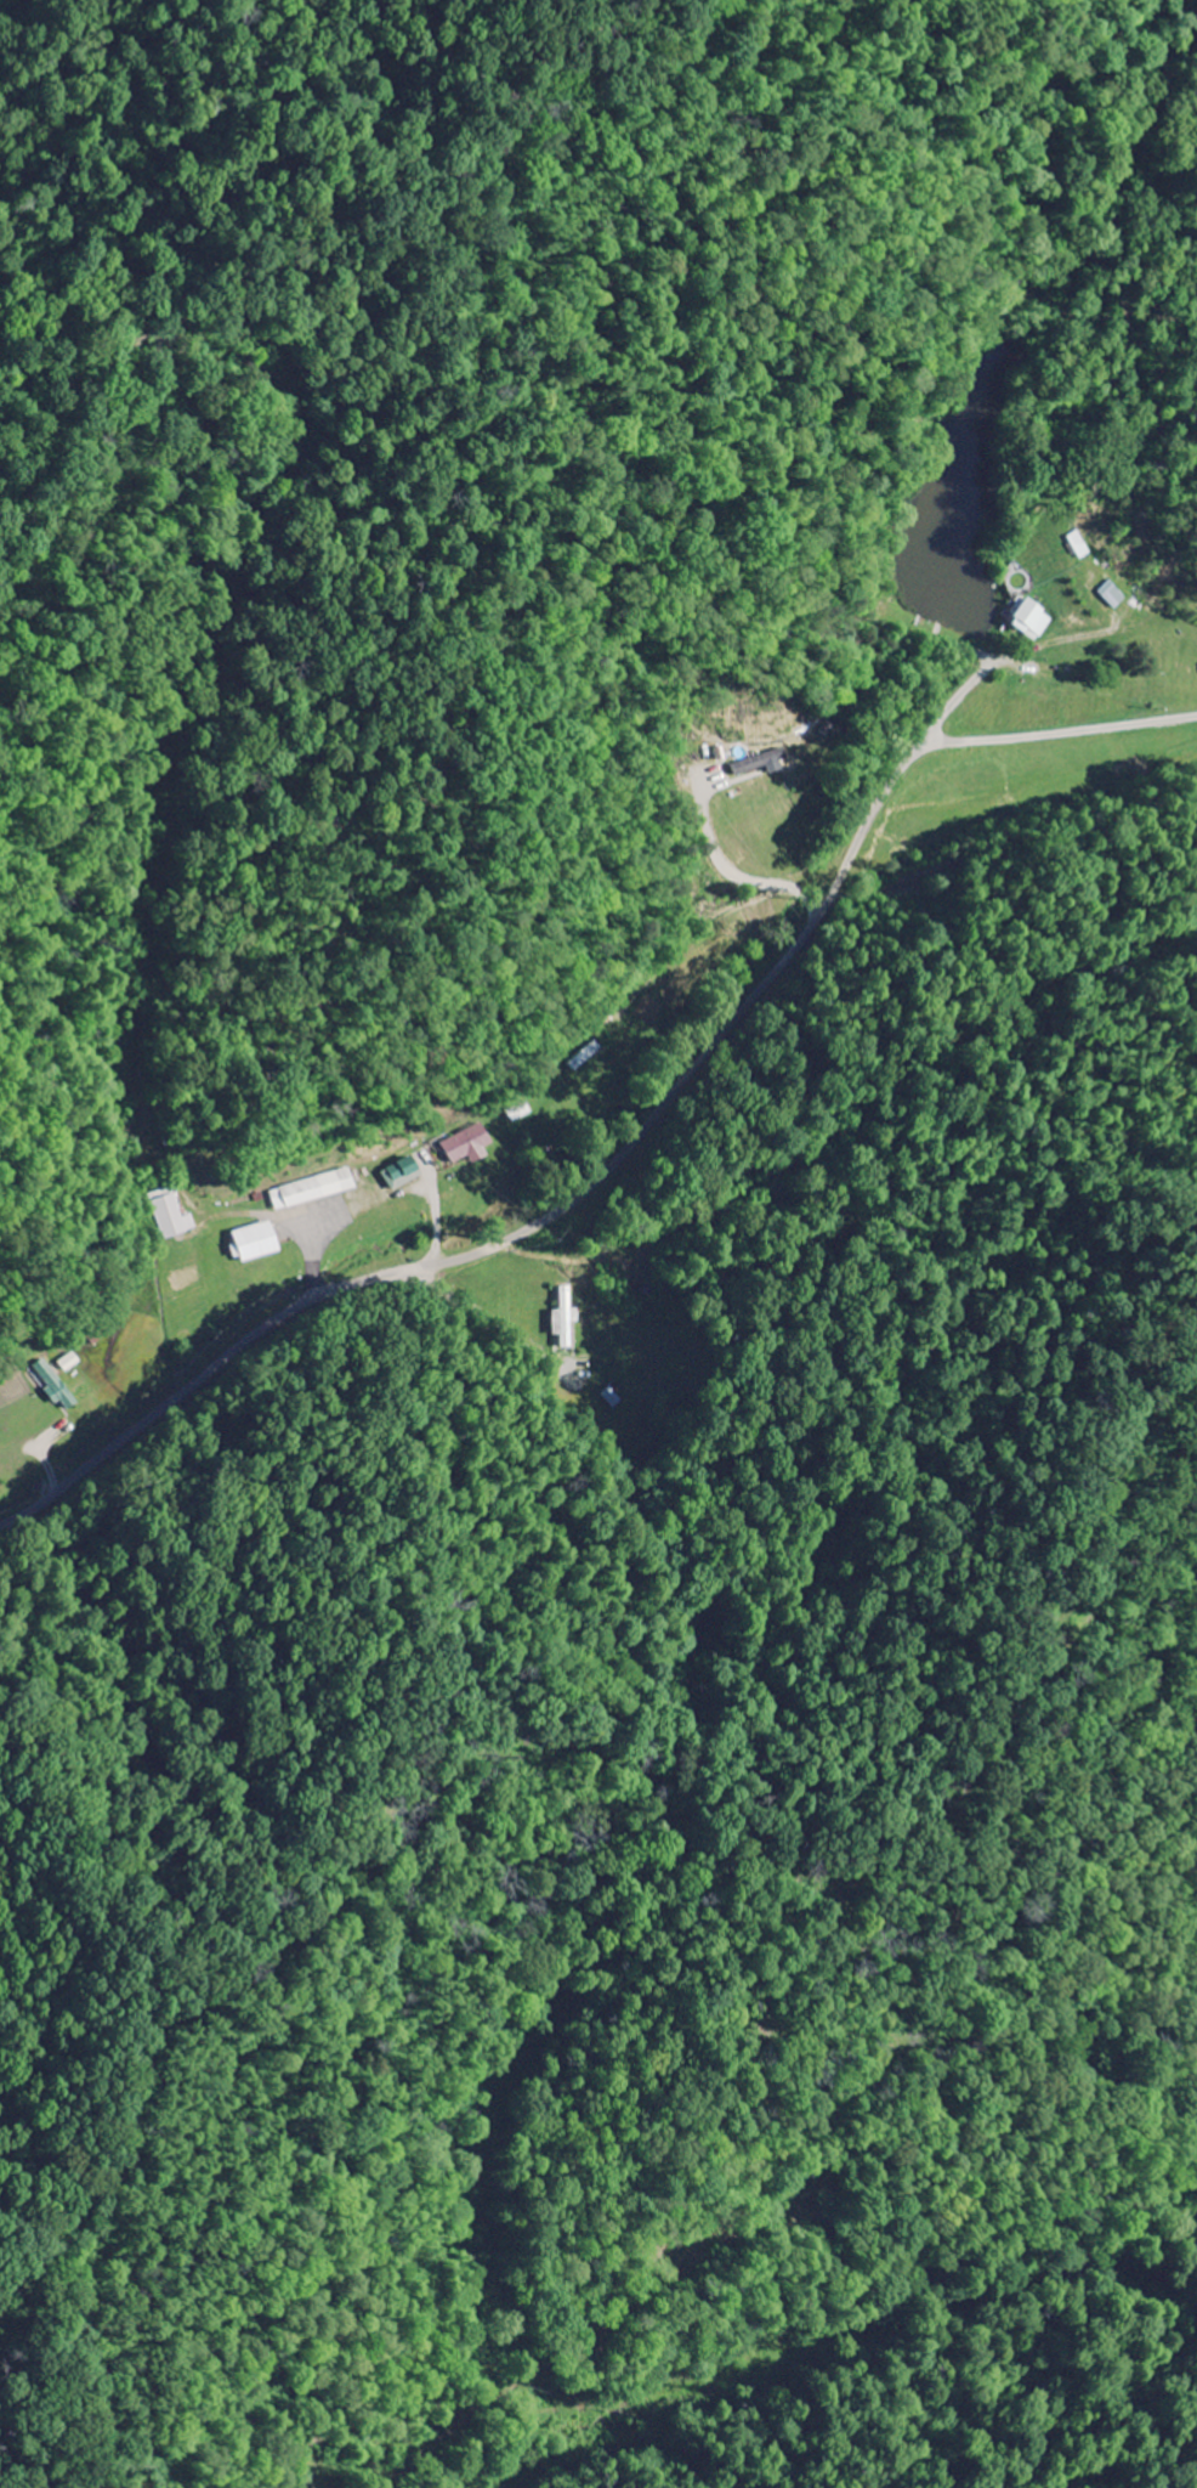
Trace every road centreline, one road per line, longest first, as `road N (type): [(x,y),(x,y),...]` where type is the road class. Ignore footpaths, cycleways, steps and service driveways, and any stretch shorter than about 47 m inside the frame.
road 1 (residential): [(0,1529),(284,1317),(352,1285),(484,1251),(571,1192),(682,1084),(819,924),(884,799),(923,754),(1196,717)]

